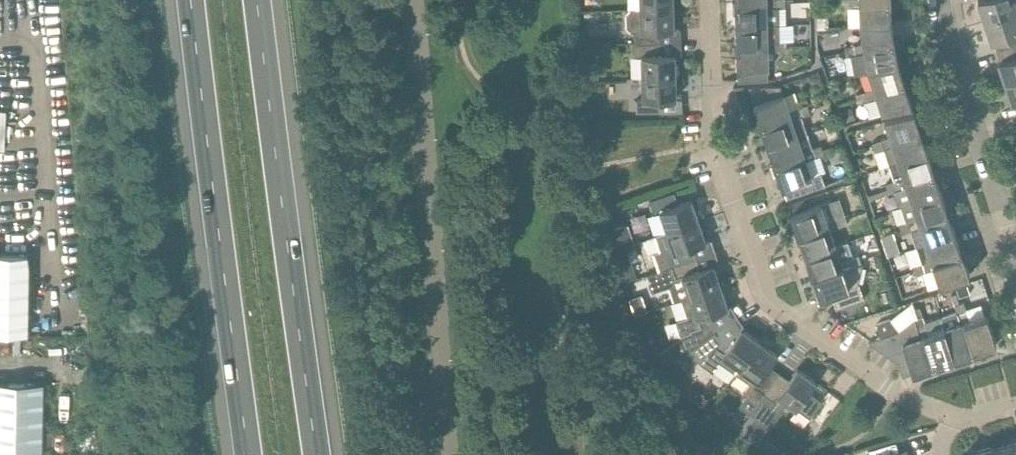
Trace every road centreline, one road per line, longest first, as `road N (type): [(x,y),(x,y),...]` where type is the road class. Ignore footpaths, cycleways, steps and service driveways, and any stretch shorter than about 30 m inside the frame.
road 1 (residential): [(949,415),(896,393),(765,300),(718,137),(712,0)]
road 2 (motorway): [(318,454),(260,0)]
road 3 (motorway): [(193,0),(250,454)]
road 4 (residential): [(1007,221),(938,0)]

